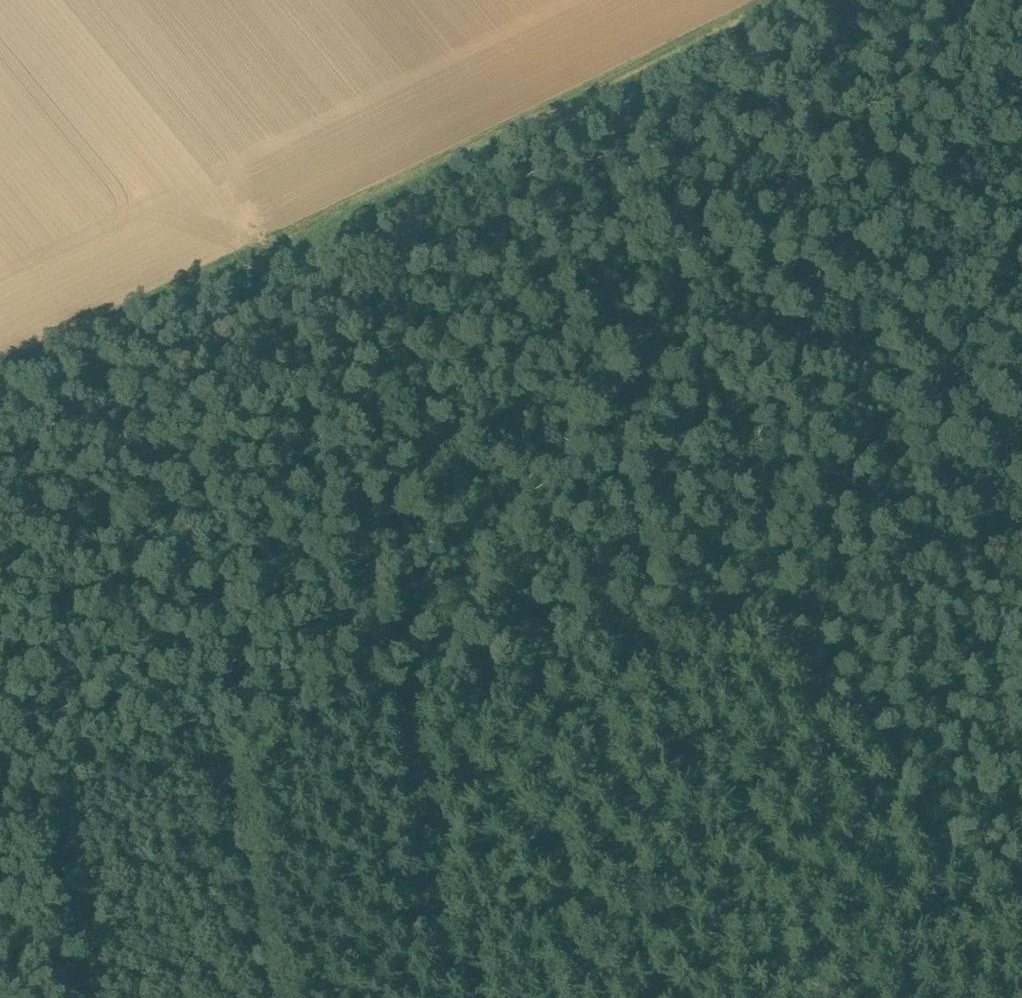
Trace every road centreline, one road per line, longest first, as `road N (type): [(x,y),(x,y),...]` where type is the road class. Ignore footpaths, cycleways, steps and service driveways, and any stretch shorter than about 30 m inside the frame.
road 1 (track): [(0,381),(778,0)]
road 2 (track): [(55,997),(46,788),(417,697)]

